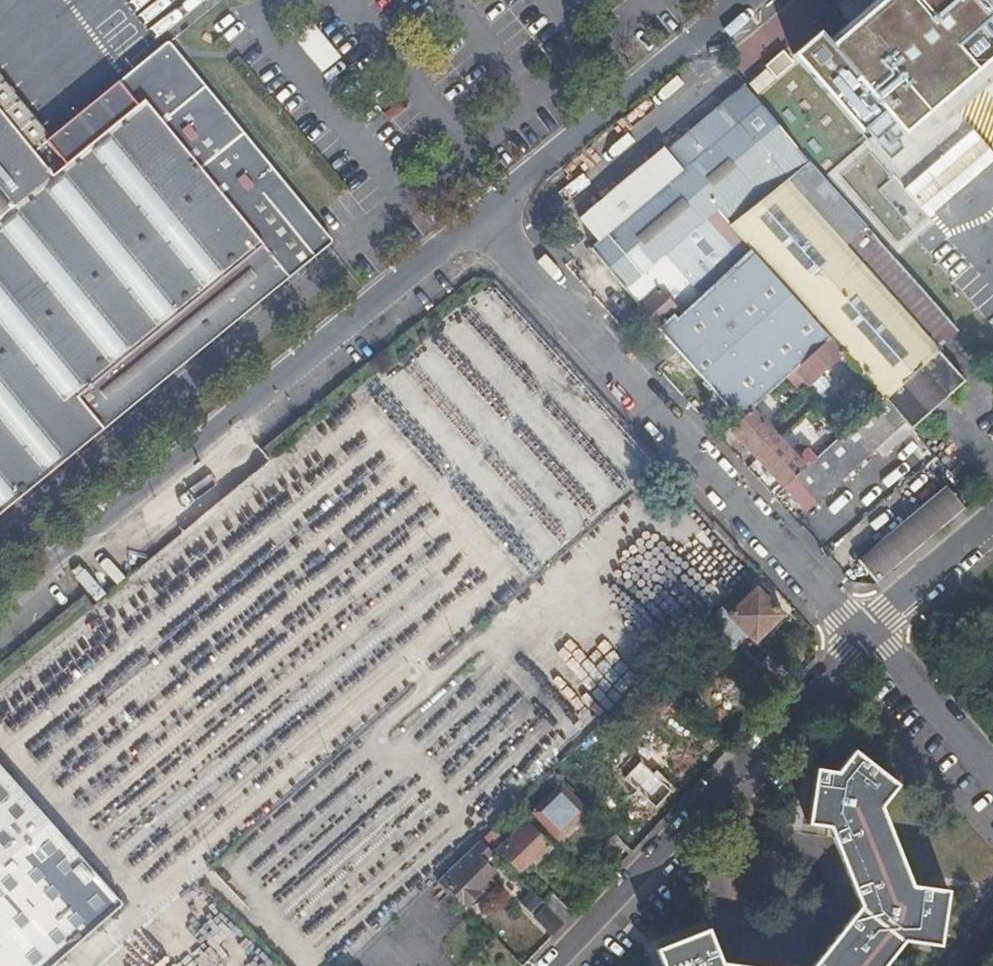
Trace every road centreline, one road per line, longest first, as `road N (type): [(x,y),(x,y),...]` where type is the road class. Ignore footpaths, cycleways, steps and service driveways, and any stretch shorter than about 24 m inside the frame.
road 1 (residential): [(0,609),(477,218)]
road 2 (residential): [(477,218),(862,635)]
road 3 (residential): [(551,965),(862,635)]
road 4 (residential): [(477,218),(742,0)]
road 5 (residential): [(862,635),(992,771)]
road 6 (residential): [(862,635),(992,523)]

